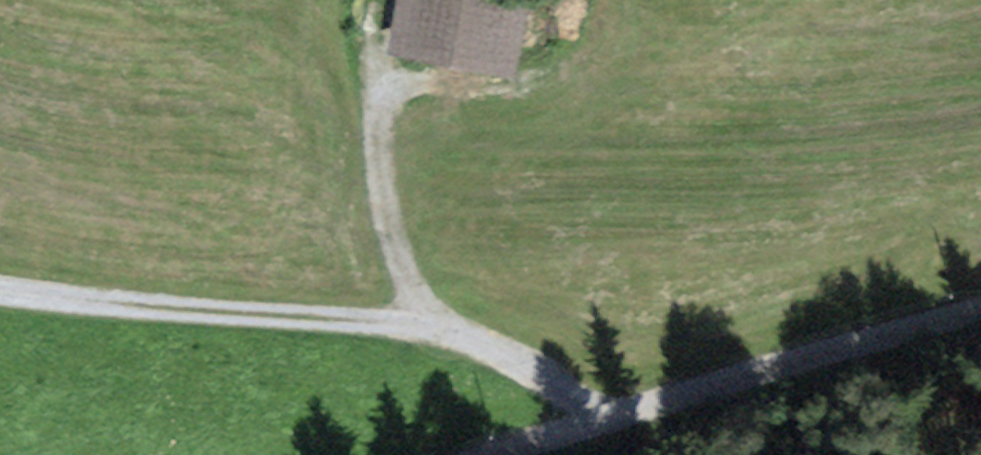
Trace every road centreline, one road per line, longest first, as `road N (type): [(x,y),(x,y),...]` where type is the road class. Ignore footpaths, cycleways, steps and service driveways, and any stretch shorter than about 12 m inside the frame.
road 1 (track): [(0,294),(414,325),(595,396),(635,432)]
road 2 (track): [(980,335),(554,454)]
road 3 (track): [(372,21),(387,217),(437,332)]

